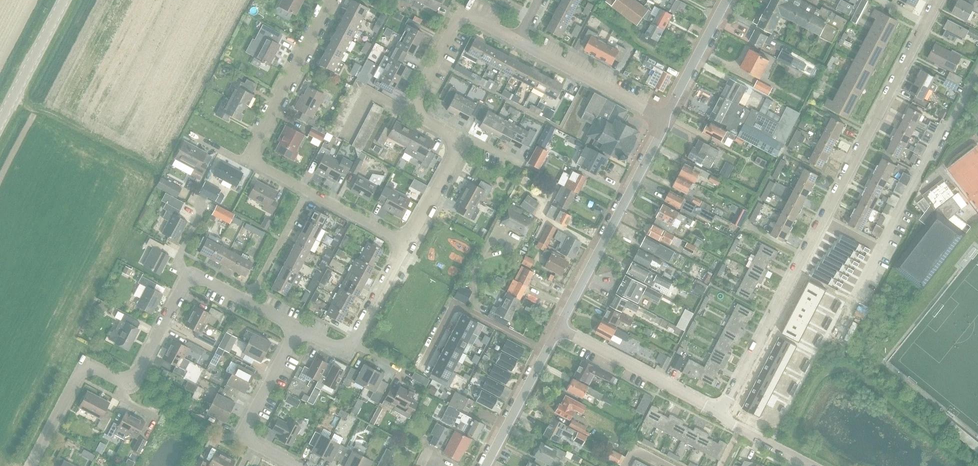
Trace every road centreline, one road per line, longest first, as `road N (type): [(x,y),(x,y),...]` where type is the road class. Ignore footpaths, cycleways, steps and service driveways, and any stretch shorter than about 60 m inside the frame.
road 1 (residential): [(720,412),(937,0)]
road 2 (residential): [(835,335),(977,67)]
road 3 (residential): [(561,329),(667,120)]
road 4 (residential): [(515,43),(457,28),(412,107),(419,127),(463,146)]
road 5 (residential): [(249,163),(329,0)]
road 6 (residential): [(720,412),(561,329)]
road 7 (residential): [(297,329),(344,352),(355,344),(404,242)]
road 8 (residential): [(295,465),(254,445),(248,431),(297,329)]
road 9 (residential): [(667,120),(515,43)]
road 10 (residential): [(486,465),(561,329)]
road 11 (residential): [(34,465),(81,374),(98,369),(127,383)]
road 12 (tertiary): [(0,127),(66,0)]
road 13 (residential): [(667,120),(730,0)]
road 14 (residential): [(307,191),(246,302)]
road 15 (residential): [(127,383),(138,379),(185,278)]

